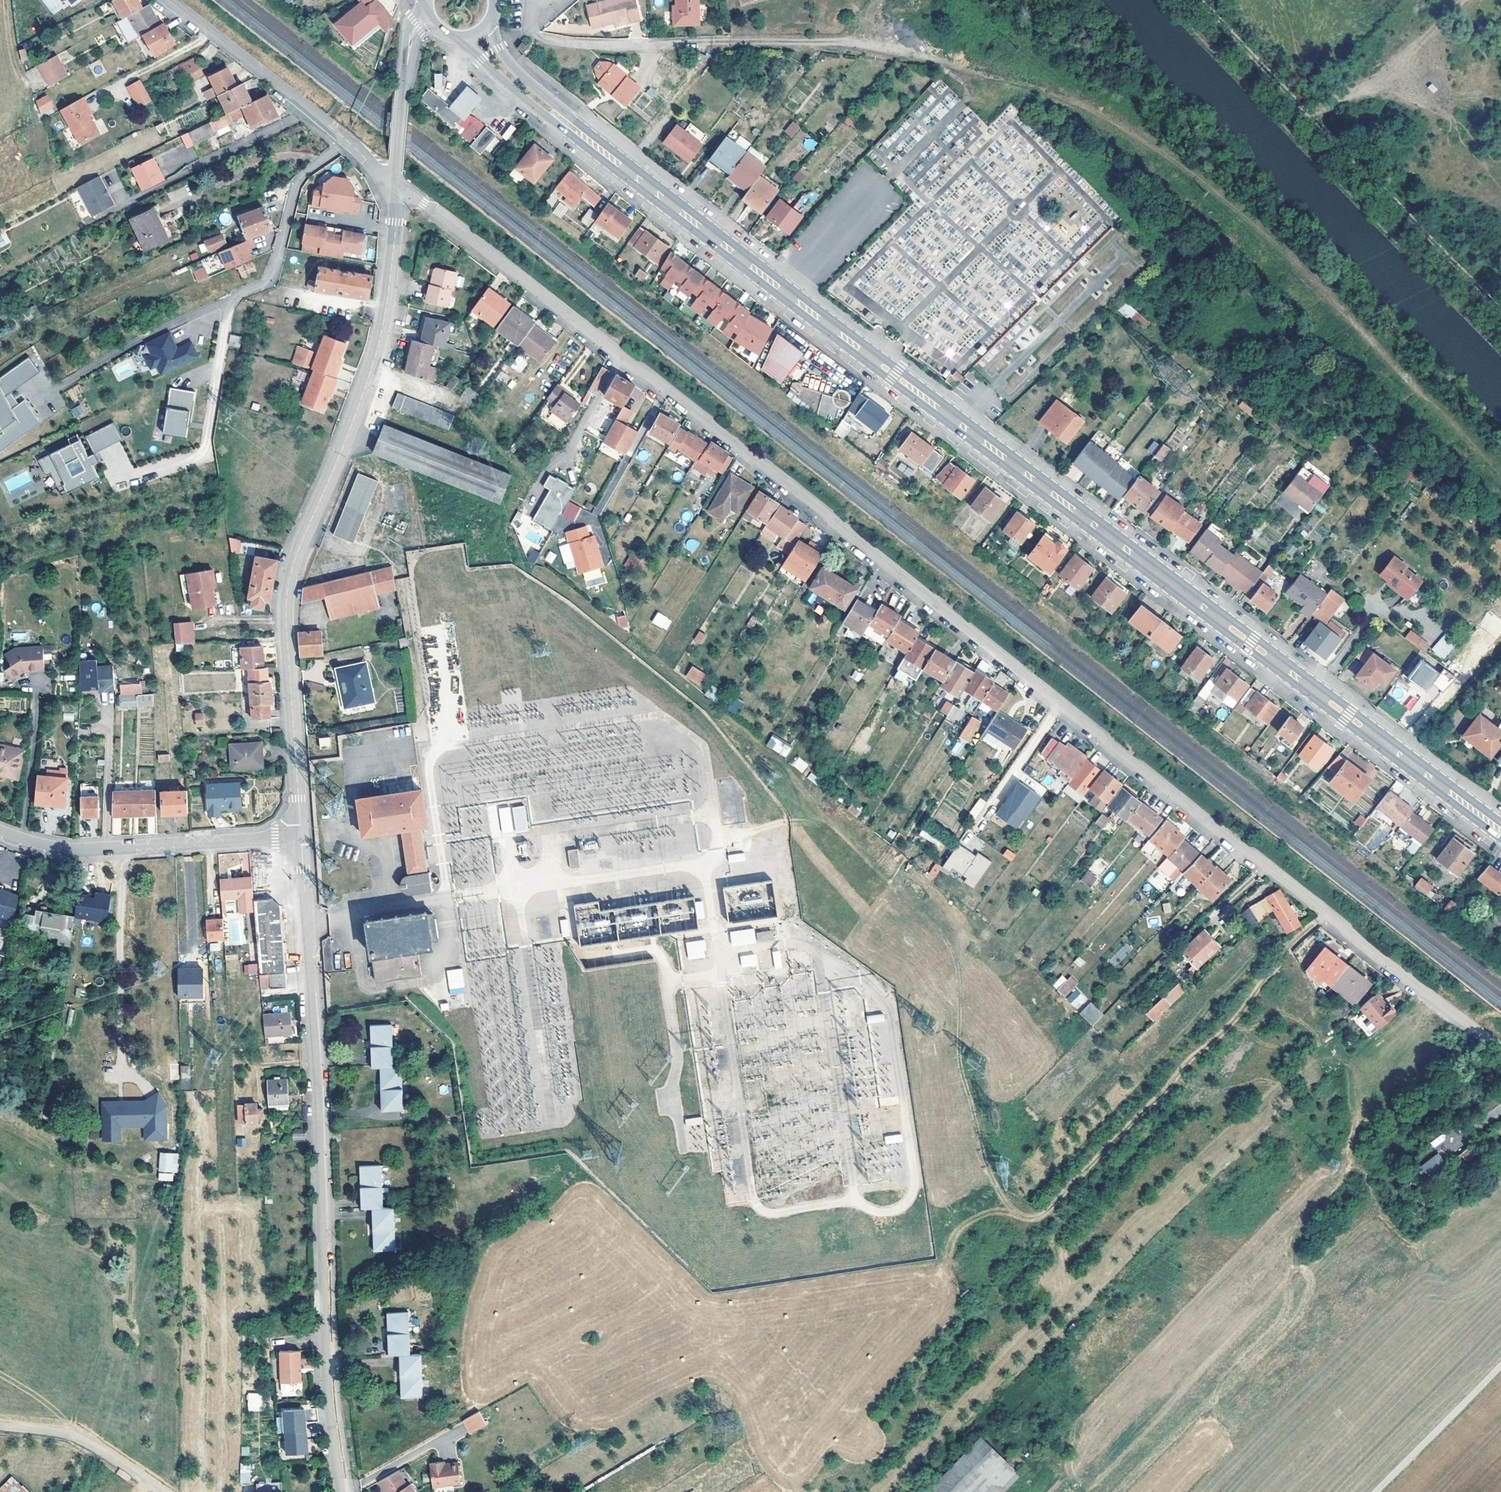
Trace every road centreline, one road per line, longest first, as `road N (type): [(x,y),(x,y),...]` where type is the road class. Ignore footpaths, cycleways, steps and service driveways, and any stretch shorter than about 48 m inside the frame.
road 1 (residential): [(392,183),(693,410),(1500,1052)]
road 2 (secondary): [(1500,833),(621,165)]
road 3 (unclassified): [(301,838),(287,591),(377,354),(396,227),(392,183)]
road 4 (unclassified): [(345,1491),(331,1406),(306,923)]
road 5 (track): [(1164,0),(1500,348)]
road 6 (residential): [(348,141),(297,183),(270,279),(230,305),(202,453),(145,474)]
road 7 (track): [(1100,117),(879,47),(706,44)]
road 8 (unclassified): [(0,833),(59,852),(301,838)]
road 9 (residential): [(348,141),(170,0)]
road 10 (residential): [(706,44),(540,37),(532,32),(536,0)]
road 11 (secondary): [(463,38),(548,118),(621,165)]
road 12 (secondary): [(621,165),(515,69),(489,24)]
road 13 (track): [(7,0),(12,60),(55,168)]
road 14 (unclassified): [(160,1491),(80,1440),(0,1428)]
road 15 (unclassified): [(428,16),(410,39),(392,183)]
road 16 (unclassified): [(1500,1369),(1381,1491)]

